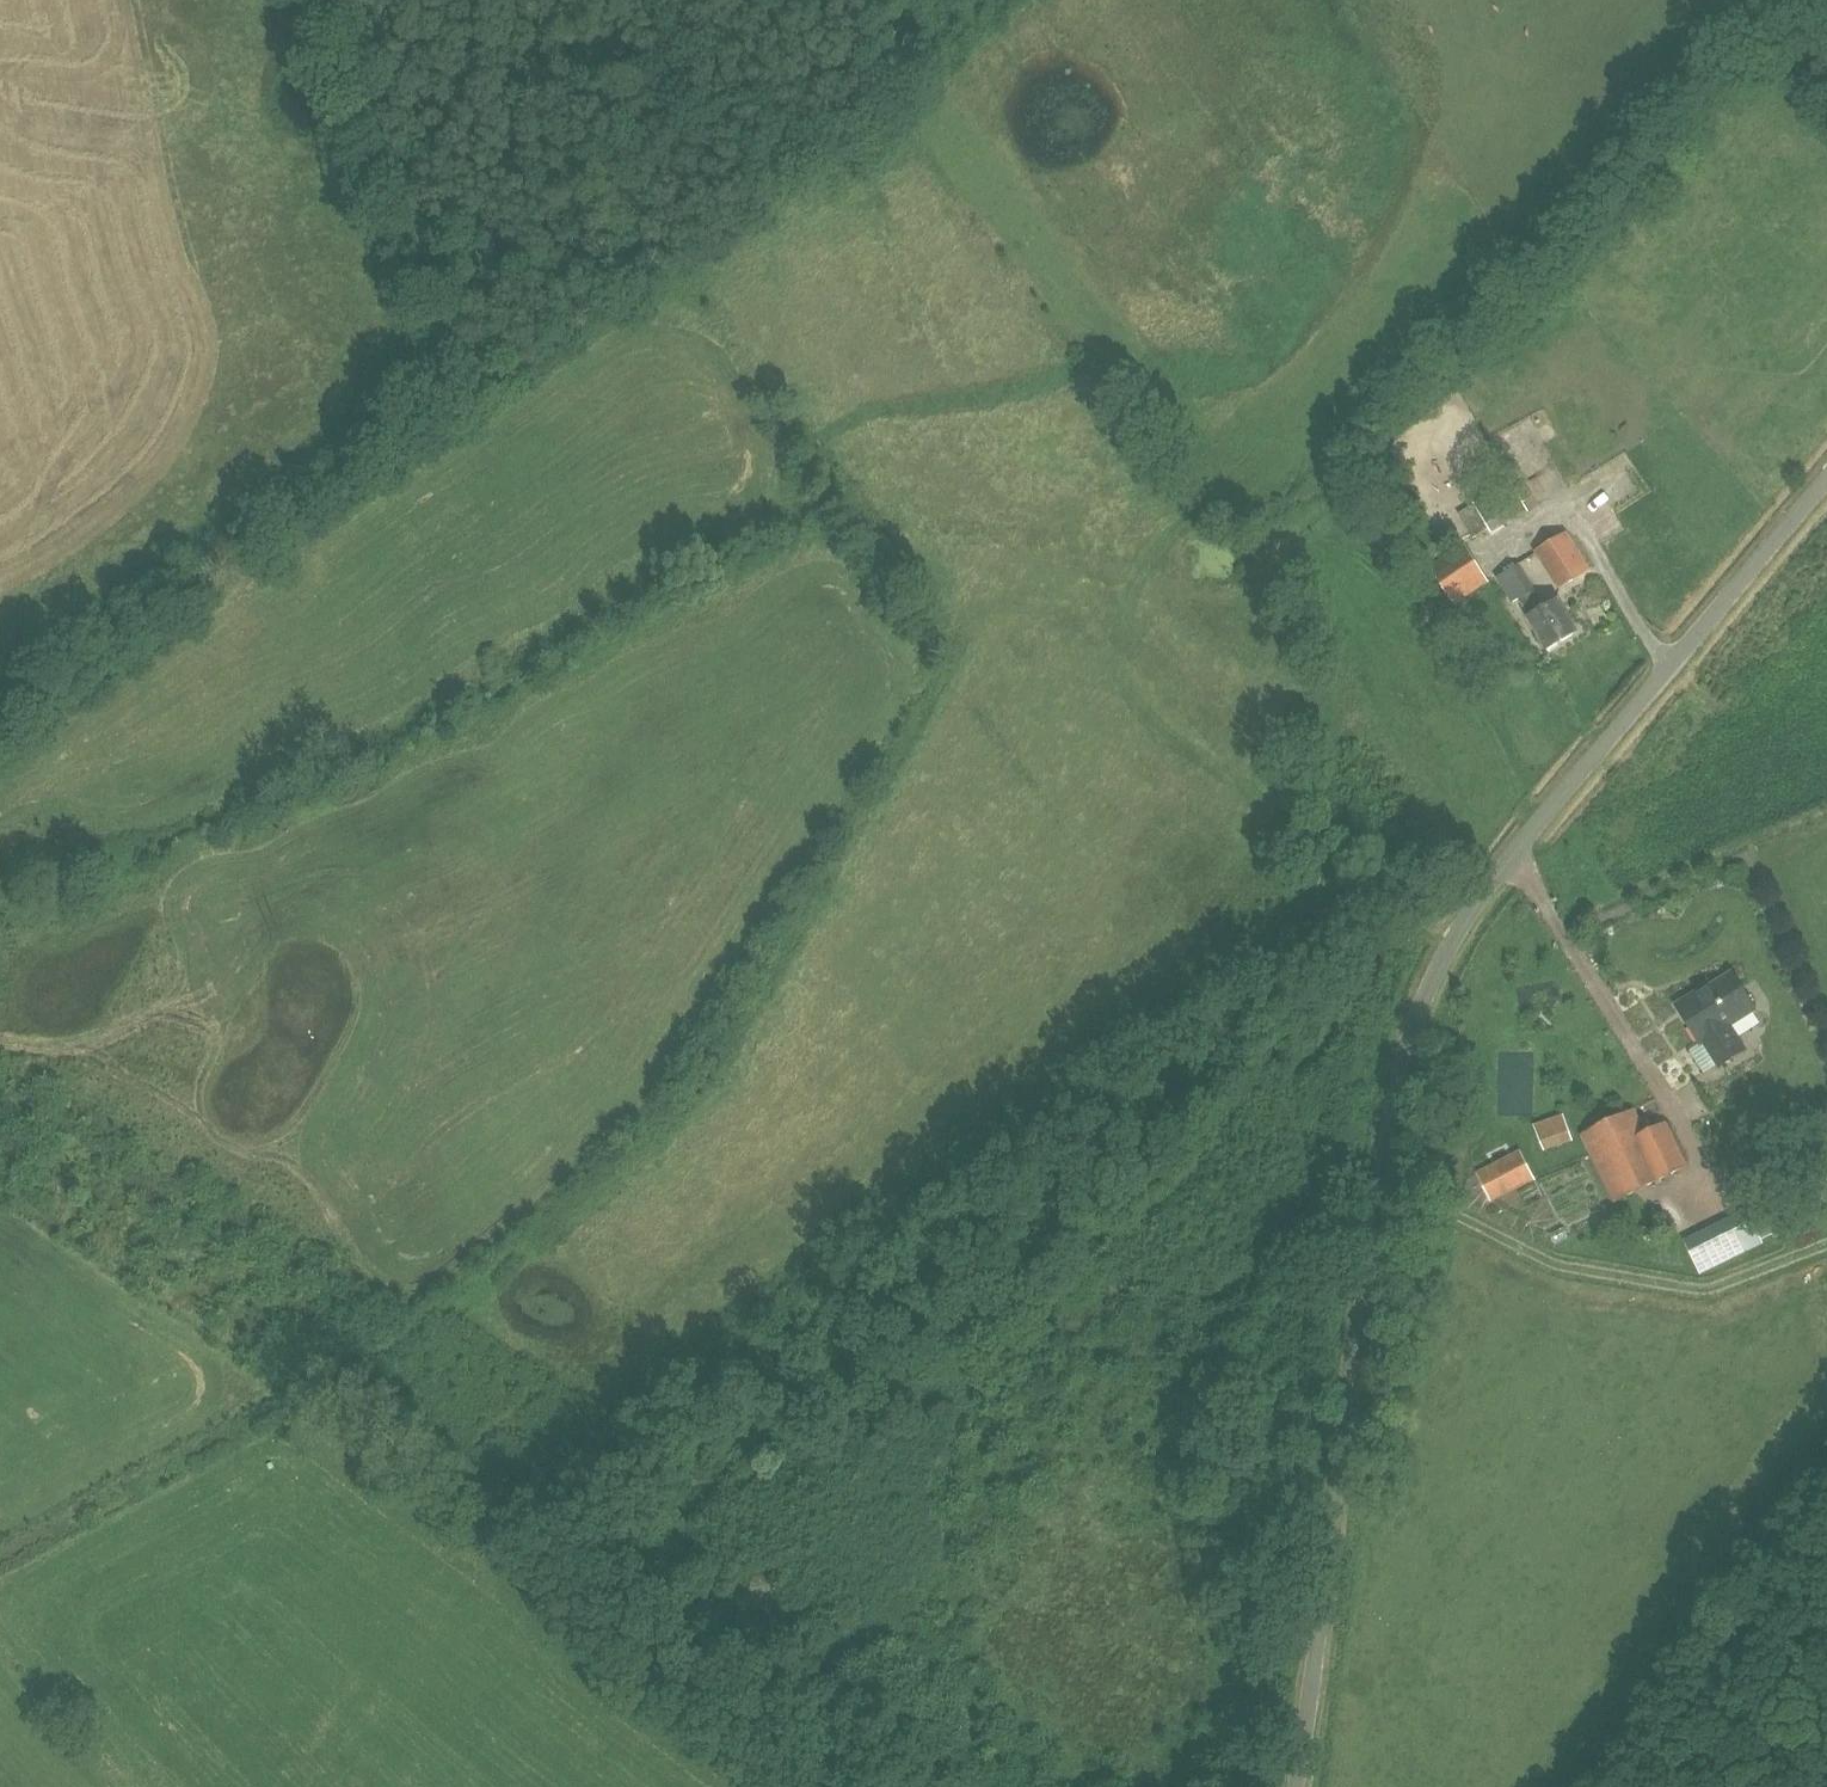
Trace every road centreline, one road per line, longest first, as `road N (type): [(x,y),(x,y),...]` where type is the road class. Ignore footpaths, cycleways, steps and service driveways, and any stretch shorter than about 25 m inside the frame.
road 1 (unclassified): [(1295,1786),(1388,1115),(1415,1017),(1448,945),(1500,868),(1826,482)]

